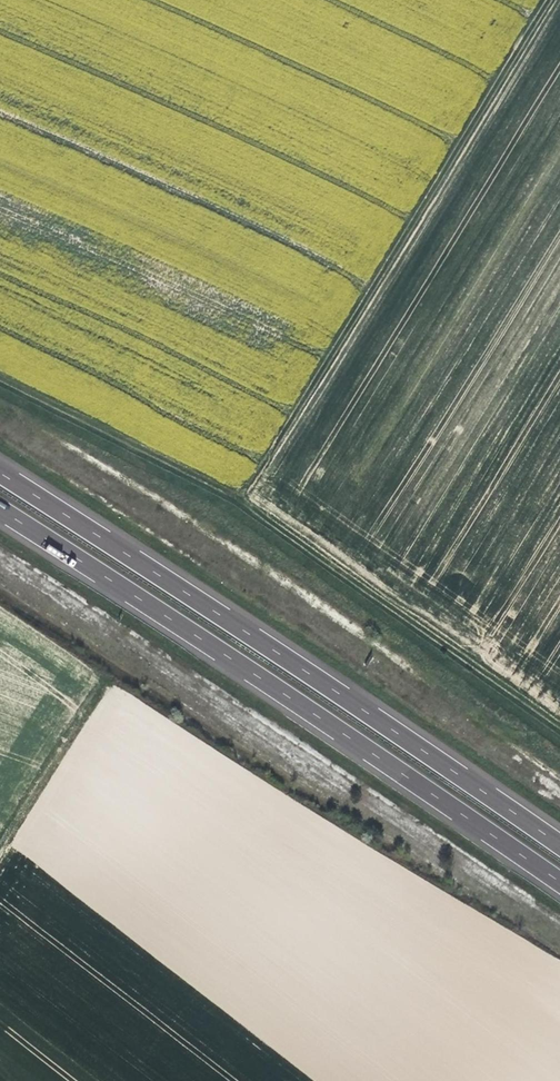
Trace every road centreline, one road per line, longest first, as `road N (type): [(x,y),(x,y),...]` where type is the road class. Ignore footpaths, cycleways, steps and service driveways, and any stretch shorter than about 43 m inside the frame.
road 1 (motorway): [(0,510),(559,883)]
road 2 (motorway): [(559,846),(0,474)]
road 3 (track): [(0,377),(234,496),(559,723)]
road 4 (track): [(234,496),(538,0)]

